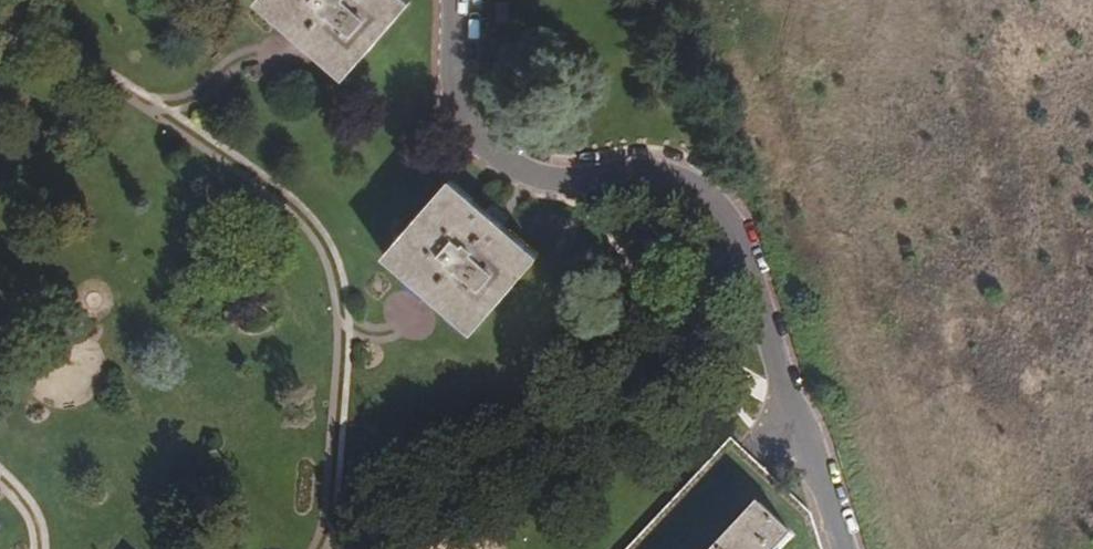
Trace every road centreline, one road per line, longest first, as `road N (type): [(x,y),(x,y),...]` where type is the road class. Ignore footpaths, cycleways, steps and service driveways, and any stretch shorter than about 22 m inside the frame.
road 1 (residential): [(842,548),(758,295),(715,203),(651,172),(561,184),(487,149),(450,70),(453,0)]

